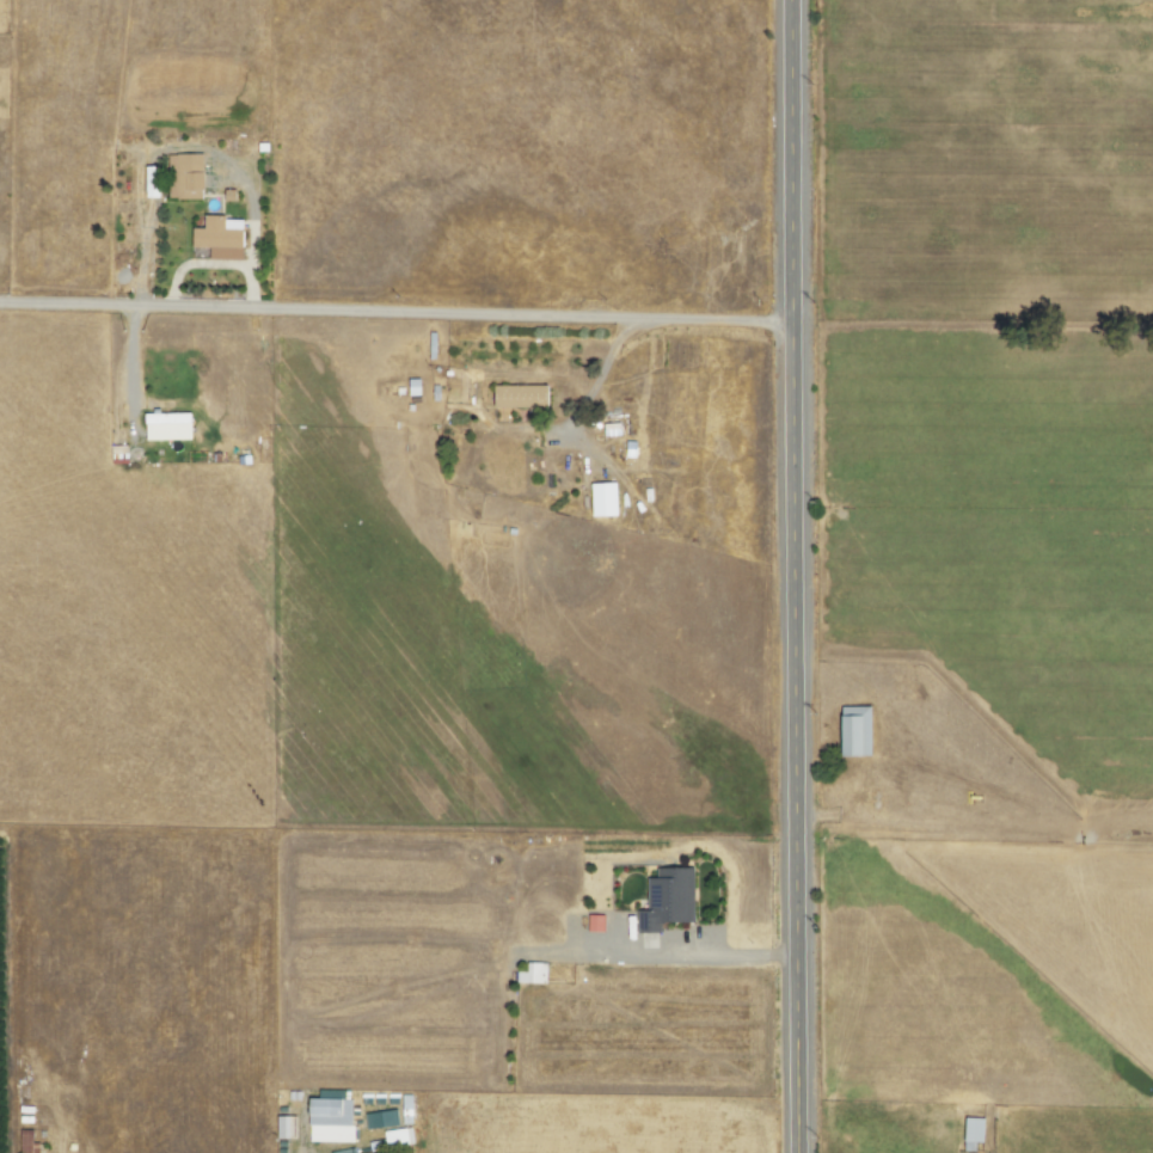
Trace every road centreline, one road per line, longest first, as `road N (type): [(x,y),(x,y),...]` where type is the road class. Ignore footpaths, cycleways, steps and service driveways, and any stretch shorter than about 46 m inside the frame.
road 1 (tertiary): [(795,1152),(787,0)]
road 2 (residential): [(790,323),(0,300)]

